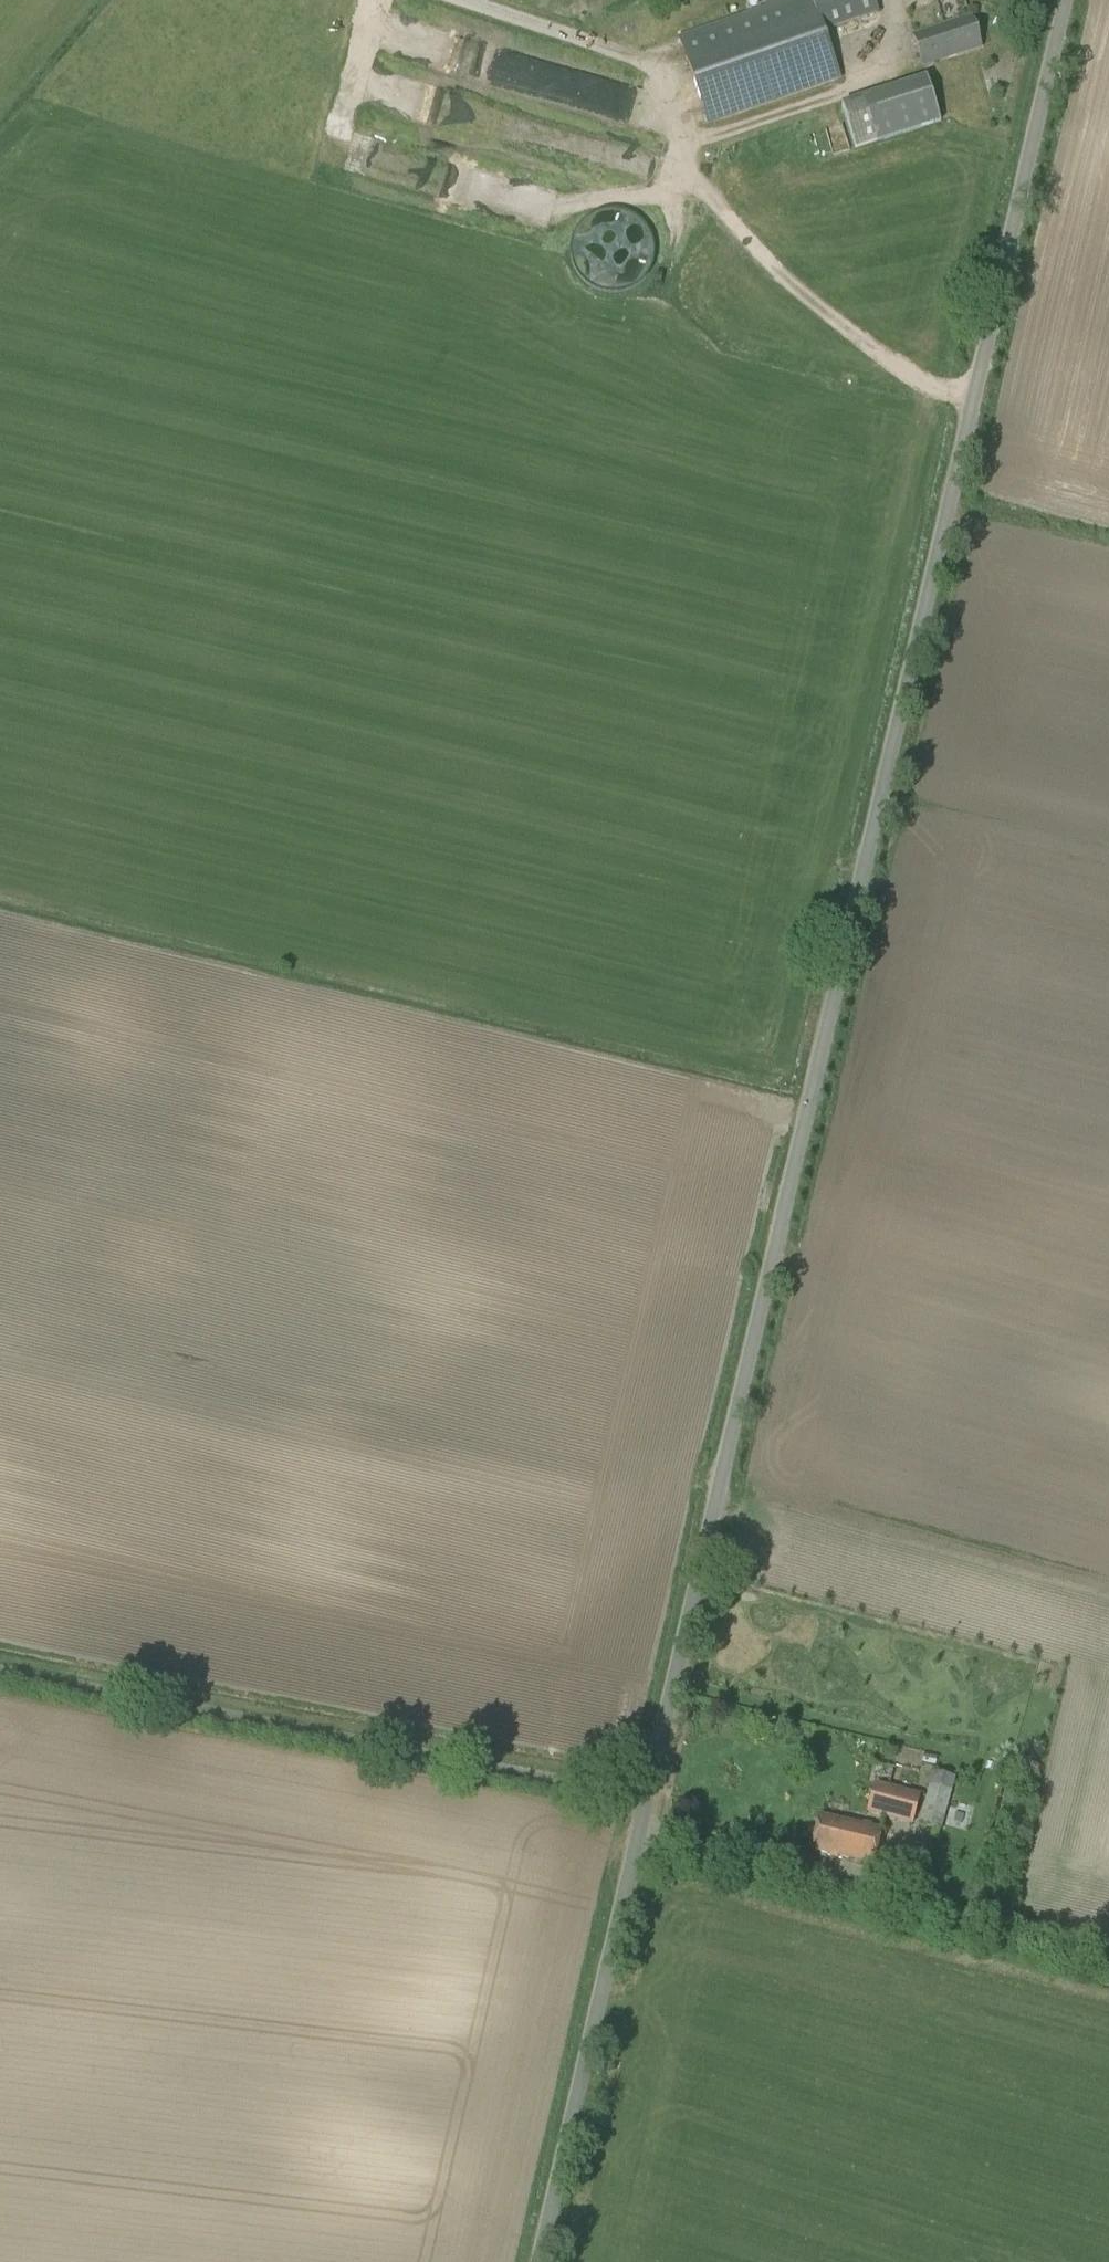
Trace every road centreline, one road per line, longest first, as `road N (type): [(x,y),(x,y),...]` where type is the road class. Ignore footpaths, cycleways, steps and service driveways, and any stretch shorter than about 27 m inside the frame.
road 1 (unclassified): [(537,2261),(1065,0)]

